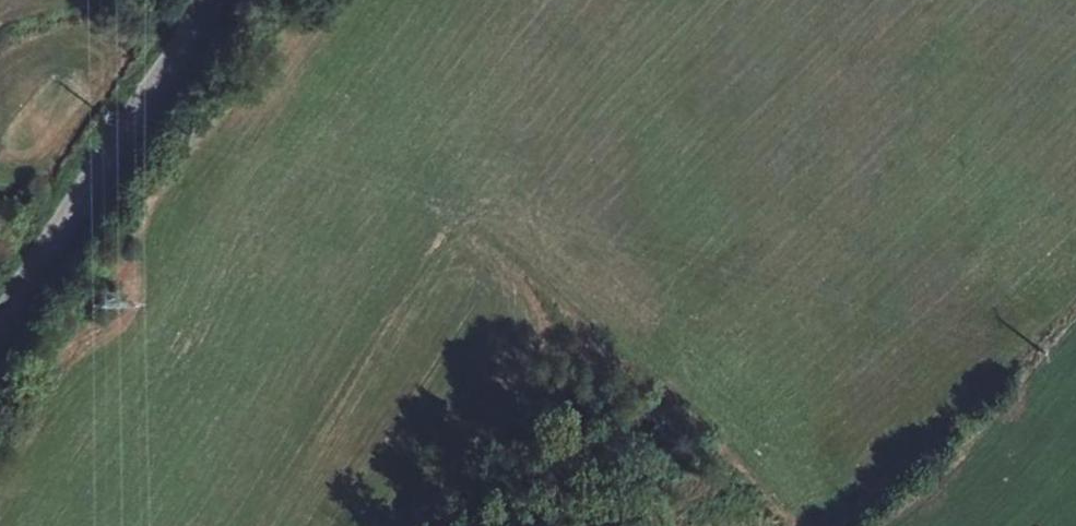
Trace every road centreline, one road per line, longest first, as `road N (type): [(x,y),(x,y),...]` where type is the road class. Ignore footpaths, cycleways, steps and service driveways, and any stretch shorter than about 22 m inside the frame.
road 1 (tertiary): [(219,0),(0,333)]

